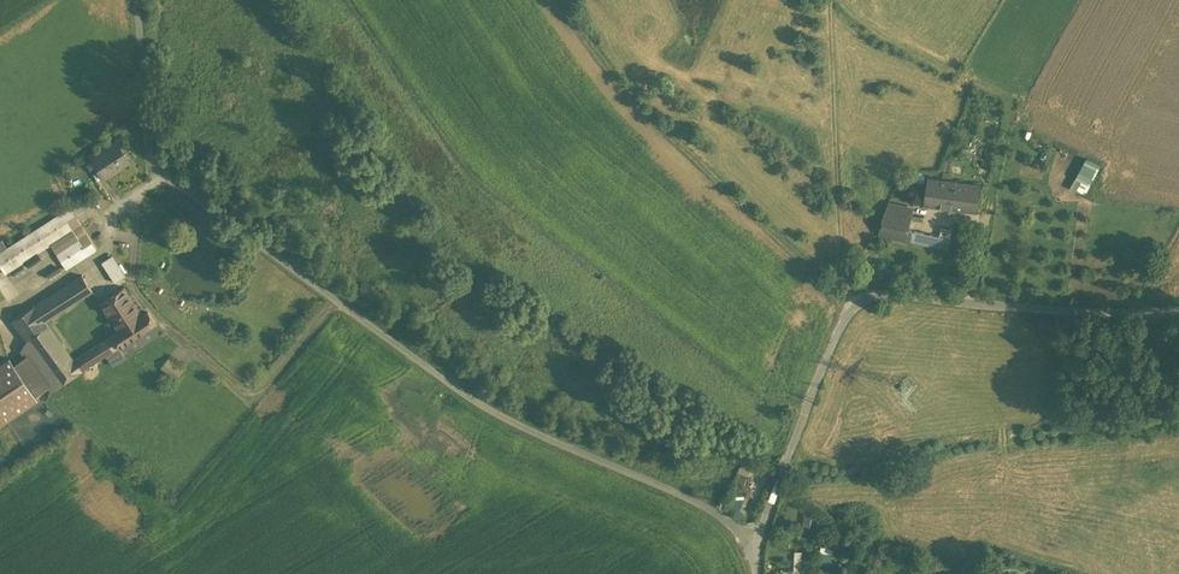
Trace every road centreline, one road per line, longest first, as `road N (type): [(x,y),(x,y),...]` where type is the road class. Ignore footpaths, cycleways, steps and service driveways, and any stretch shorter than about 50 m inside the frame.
road 1 (residential): [(758,573),(753,546),(715,515),(489,419),(153,169),(136,0)]
road 2 (track): [(753,546),(838,333),(881,292),(1125,315),(1178,311)]
road 3 (track): [(829,0),(853,312)]

